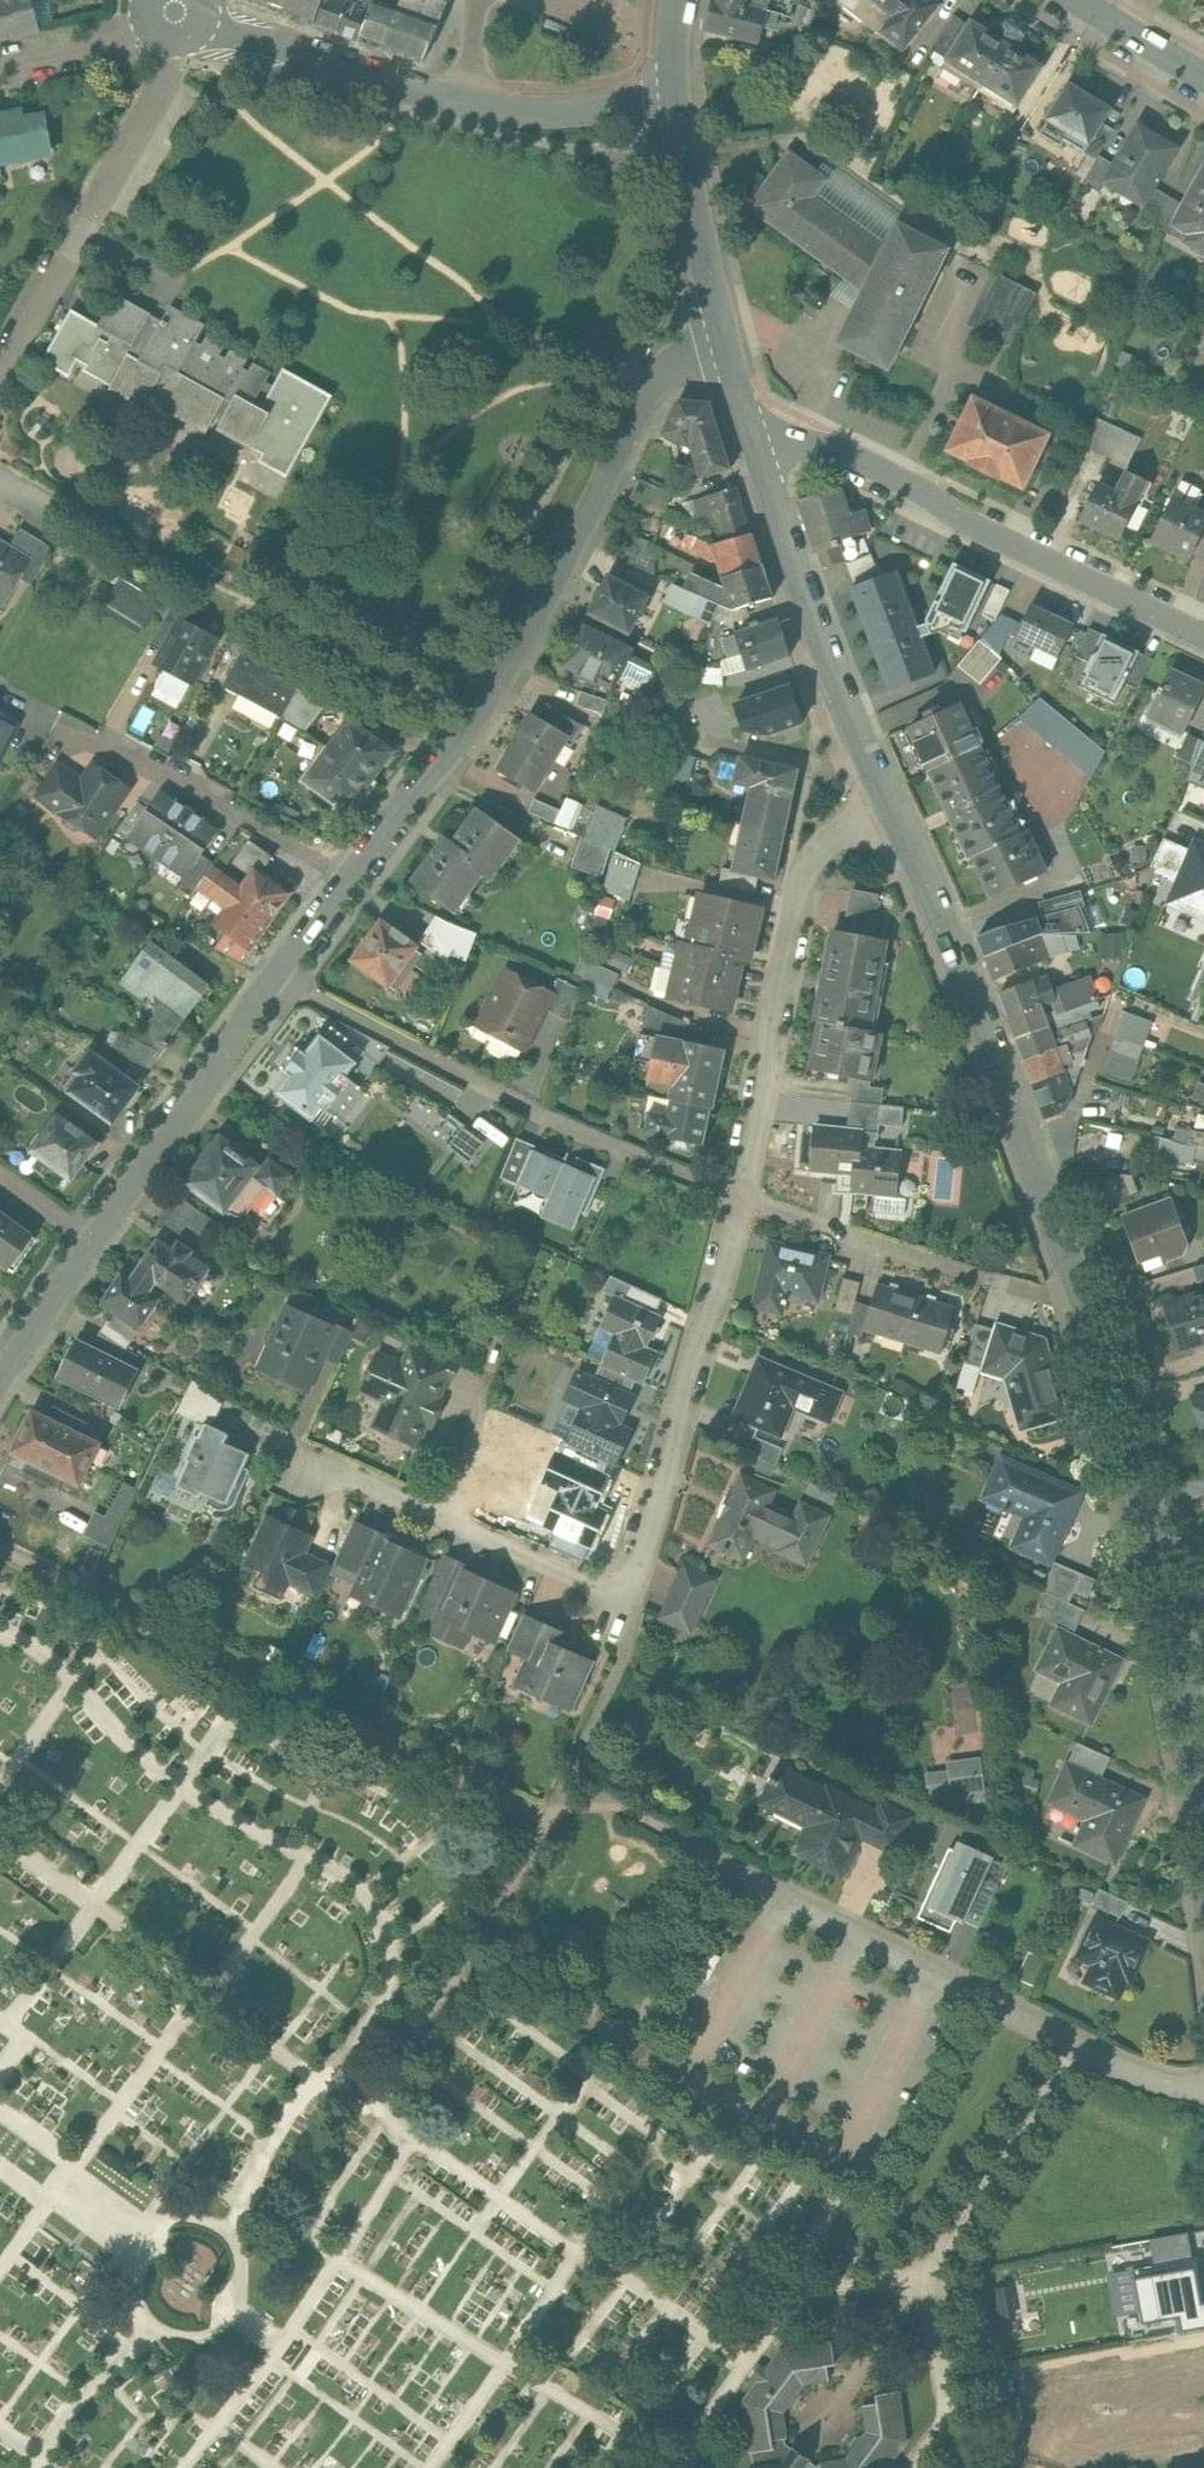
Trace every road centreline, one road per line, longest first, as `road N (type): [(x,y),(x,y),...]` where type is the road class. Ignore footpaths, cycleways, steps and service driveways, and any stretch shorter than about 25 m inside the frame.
road 1 (residential): [(728,348),(675,365),(650,391),(516,656),(465,735),(394,817),(93,1242)]
road 2 (unclassified): [(742,1200),(718,1303),(690,1364),(683,1429),(632,1604),(388,1487),(312,1466)]
road 3 (tertiary): [(894,810),(976,996),(1083,1291)]
road 4 (tertiary): [(1083,1291),(1159,1547),(1203,1778)]
road 5 (residential): [(759,452),(790,442),(829,445),(918,489),(972,526),(1203,638)]
road 6 (residential): [(1203,2085),(1108,2055),(783,1889)]
road 7 (unclassified): [(894,810),(834,837),(797,892),(742,1200)]
road 8 (residential): [(176,11),(176,59),(0,382)]
road 9 (unclassified): [(742,1200),(519,1104),(375,1029)]
road 10 (tertiary): [(759,452),(894,810)]
road 11 (unclassified): [(1083,1291),(1059,1299),(742,1200)]
road 12 (residential): [(467,102),(176,11)]
road 13 (tertiary): [(674,98),(728,348)]
road 14 (residential): [(674,98),(592,111),(467,102)]
road 15 (residential): [(0,67),(117,42),(176,11)]
road 16 (residential): [(93,1242),(0,1388)]
road 17 (secondary): [(1203,75),(1081,0)]

